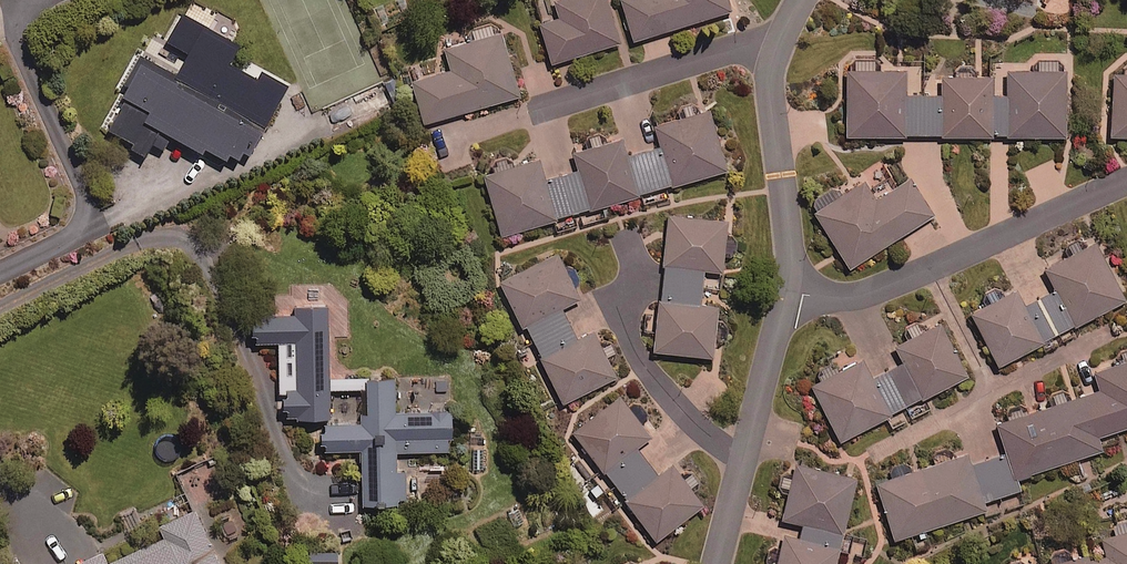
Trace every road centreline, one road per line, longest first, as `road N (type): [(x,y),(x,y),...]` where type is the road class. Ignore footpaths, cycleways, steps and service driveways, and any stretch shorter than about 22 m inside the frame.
road 1 (residential): [(530,111),(726,50),(778,48)]
road 2 (residential): [(787,292),(790,254),(769,77),(778,48)]
road 3 (residential): [(931,269),(1126,180)]
road 4 (residential): [(612,295),(630,343),(668,394),(710,436),(745,450)]
road 5 (residential): [(745,450),(787,292)]
road 6 (residential): [(787,292),(861,295),(931,269)]
road 7 (residential): [(931,269),(993,391)]
road 8 (residential): [(878,450),(993,391)]
road 9 (residential): [(993,391),(1102,335)]

